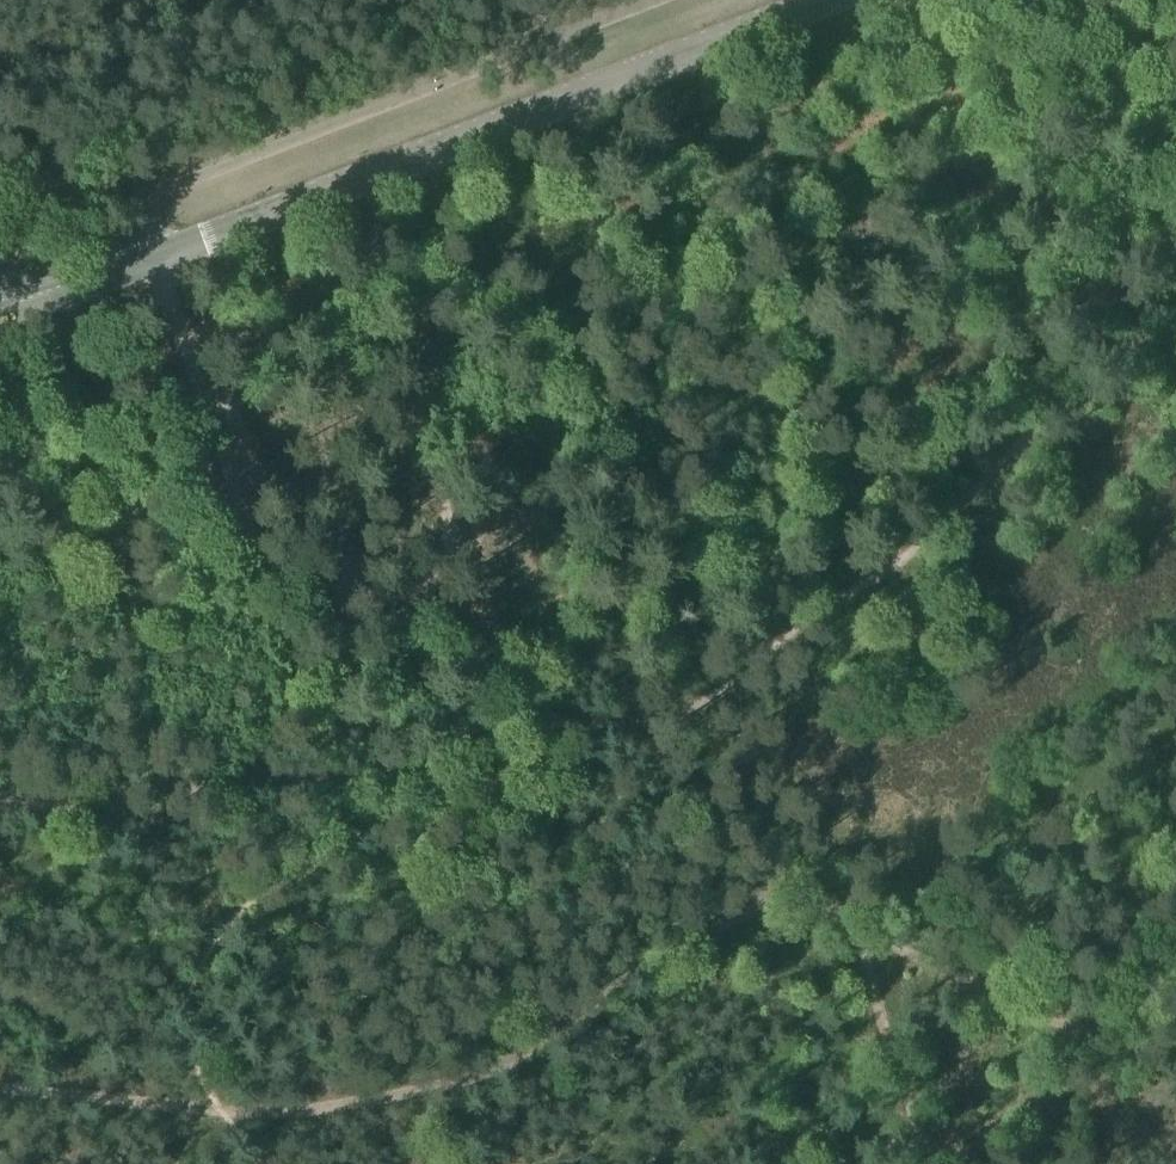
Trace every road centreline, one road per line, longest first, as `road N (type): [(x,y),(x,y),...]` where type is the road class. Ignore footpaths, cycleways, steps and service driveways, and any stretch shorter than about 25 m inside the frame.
road 1 (track): [(786,881),(757,908),(635,972),(463,1083),(263,1116),(0,1089)]
road 2 (tertiary): [(152,259),(831,0)]
road 3 (track): [(641,729),(691,712),(820,610),(905,562),(1007,457),(1175,306)]
road 4 (track): [(641,729),(651,750),(760,858),(860,927),(883,1038),(934,1163)]
road 5 (track): [(374,606),(429,585),(451,556),(451,525),(399,418),(306,334),(181,334)]
road 6 (track): [(0,798),(123,819),(225,780),(396,777)]
road 7 (track): [(181,334),(198,401),(276,565),(374,606)]
road 8 (track): [(1175,956),(1015,1115),(950,1163)]
road 9 (track): [(860,927),(1090,1043)]
road 10 (track): [(127,187),(105,120),(115,0)]
road 11 (tertiary): [(152,259),(0,317)]
road 12 (track): [(396,777),(528,725)]
road 13 (track): [(127,187),(50,198),(0,190)]

